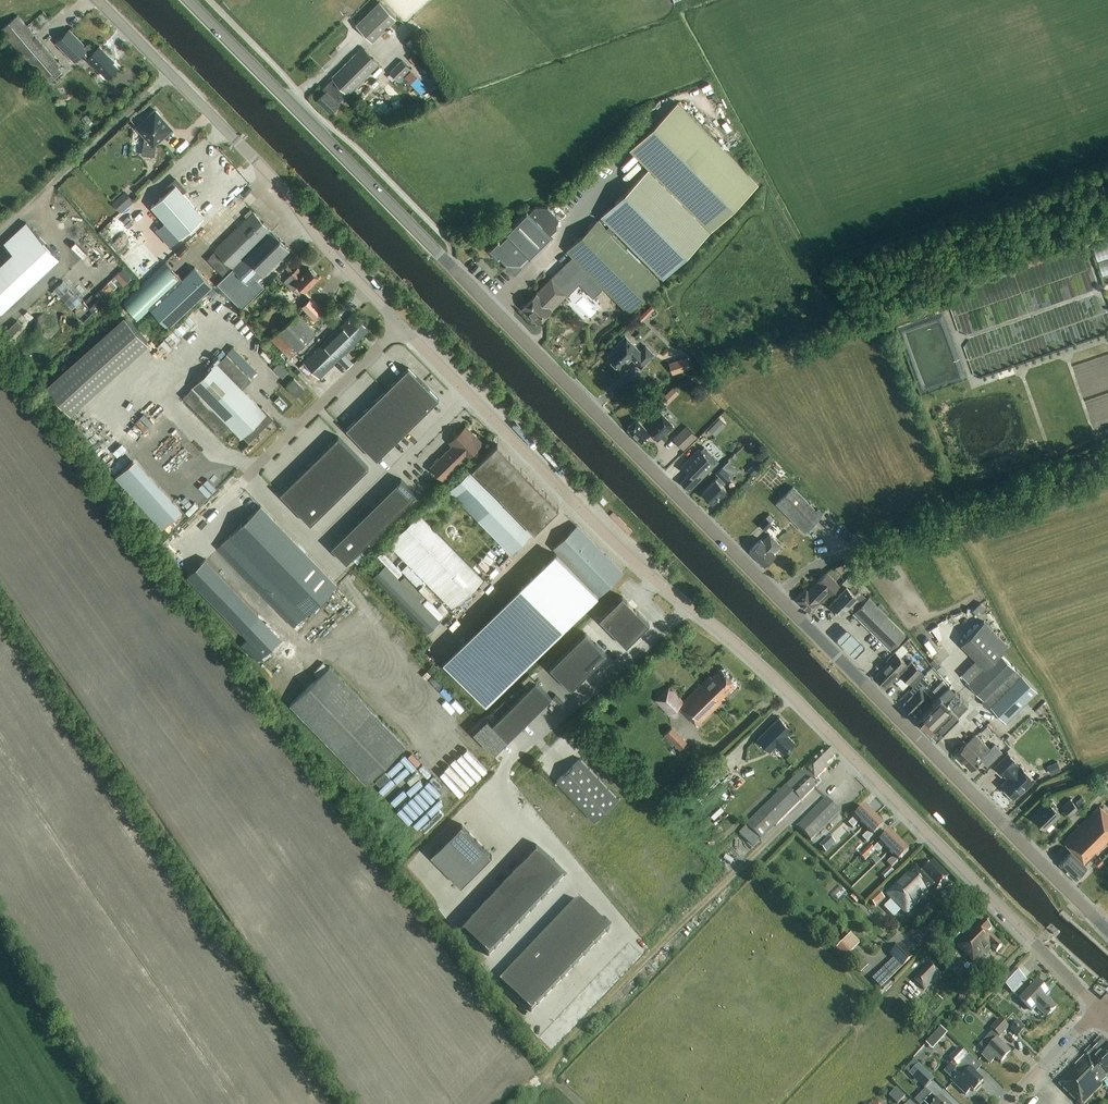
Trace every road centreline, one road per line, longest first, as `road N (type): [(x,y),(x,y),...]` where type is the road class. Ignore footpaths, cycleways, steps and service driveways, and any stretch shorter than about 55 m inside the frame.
road 1 (secondary): [(776,596),(187,0)]
road 2 (unclassified): [(1098,1011),(737,643),(651,578),(579,506)]
road 3 (unclassified): [(399,326),(249,476),(309,540),(465,392)]
road 4 (secondary): [(1107,929),(776,596)]
road 5 (unclassified): [(399,326),(281,187),(98,0)]
road 6 (unclassified): [(776,596),(810,569),(1107,458)]
road 7 (track): [(540,1080),(735,873)]
road 8 (unclassified): [(430,653),(579,506)]
road 9 (unclassified): [(579,506),(465,392)]
road 10 (tertiary): [(1008,1103),(1098,1011)]

